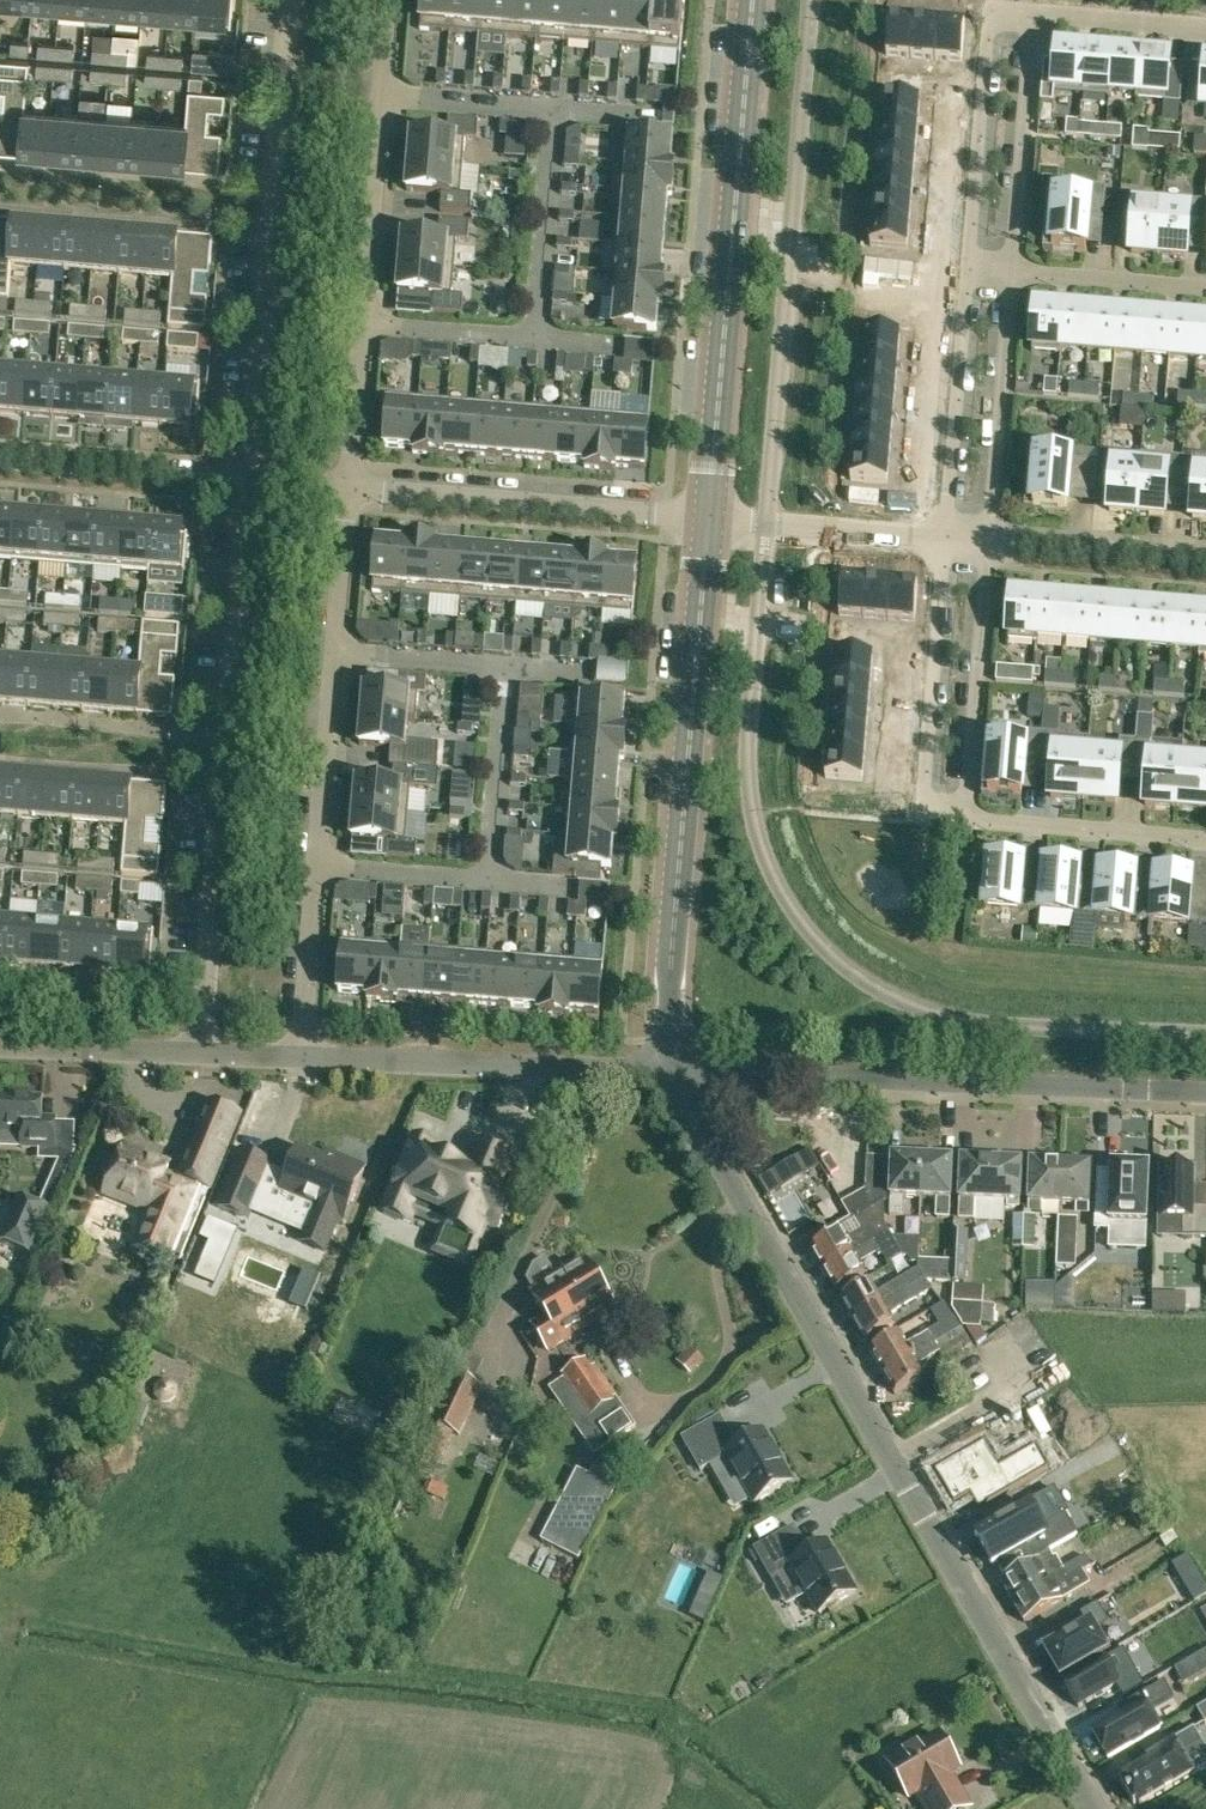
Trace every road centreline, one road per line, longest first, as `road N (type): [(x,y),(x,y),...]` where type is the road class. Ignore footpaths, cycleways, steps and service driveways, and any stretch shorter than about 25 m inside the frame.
road 1 (residential): [(1092,1808),(671,1074)]
road 2 (residential): [(262,478),(210,1053)]
road 3 (residential): [(295,1056),(348,486)]
road 4 (tertiary): [(671,1074),(668,987),(706,520)]
road 5 (residential): [(1205,1092),(671,1074)]
road 6 (tertiary): [(706,520),(749,0)]
road 7 (residential): [(348,486),(388,0)]
road 8 (residential): [(304,0),(262,478)]
road 9 (unclassified): [(671,1074),(295,1056)]
road 10 (residential): [(348,486),(706,520)]
road 11 (residential): [(968,819),(927,815),(950,539)]
road 12 (residential): [(973,272),(996,14),(1035,17)]
road 13 (residential): [(991,542),(968,819)]
road 14 (residential): [(950,539),(973,272)]
road 15 (residential): [(1014,276),(991,542)]
road 16 (residential): [(262,478),(0,456)]
road 17 (residential): [(1035,17),(1014,276)]
road 18 (residential): [(950,539),(706,520)]
road 19 (residential): [(1205,838),(968,819)]
road 20 (residential): [(1205,557),(991,542)]
road 21 (unclassified): [(210,1053),(0,1047)]
road 22 (residential): [(1205,290),(1014,276)]
road 23 (residential): [(1035,17),(1205,30)]

